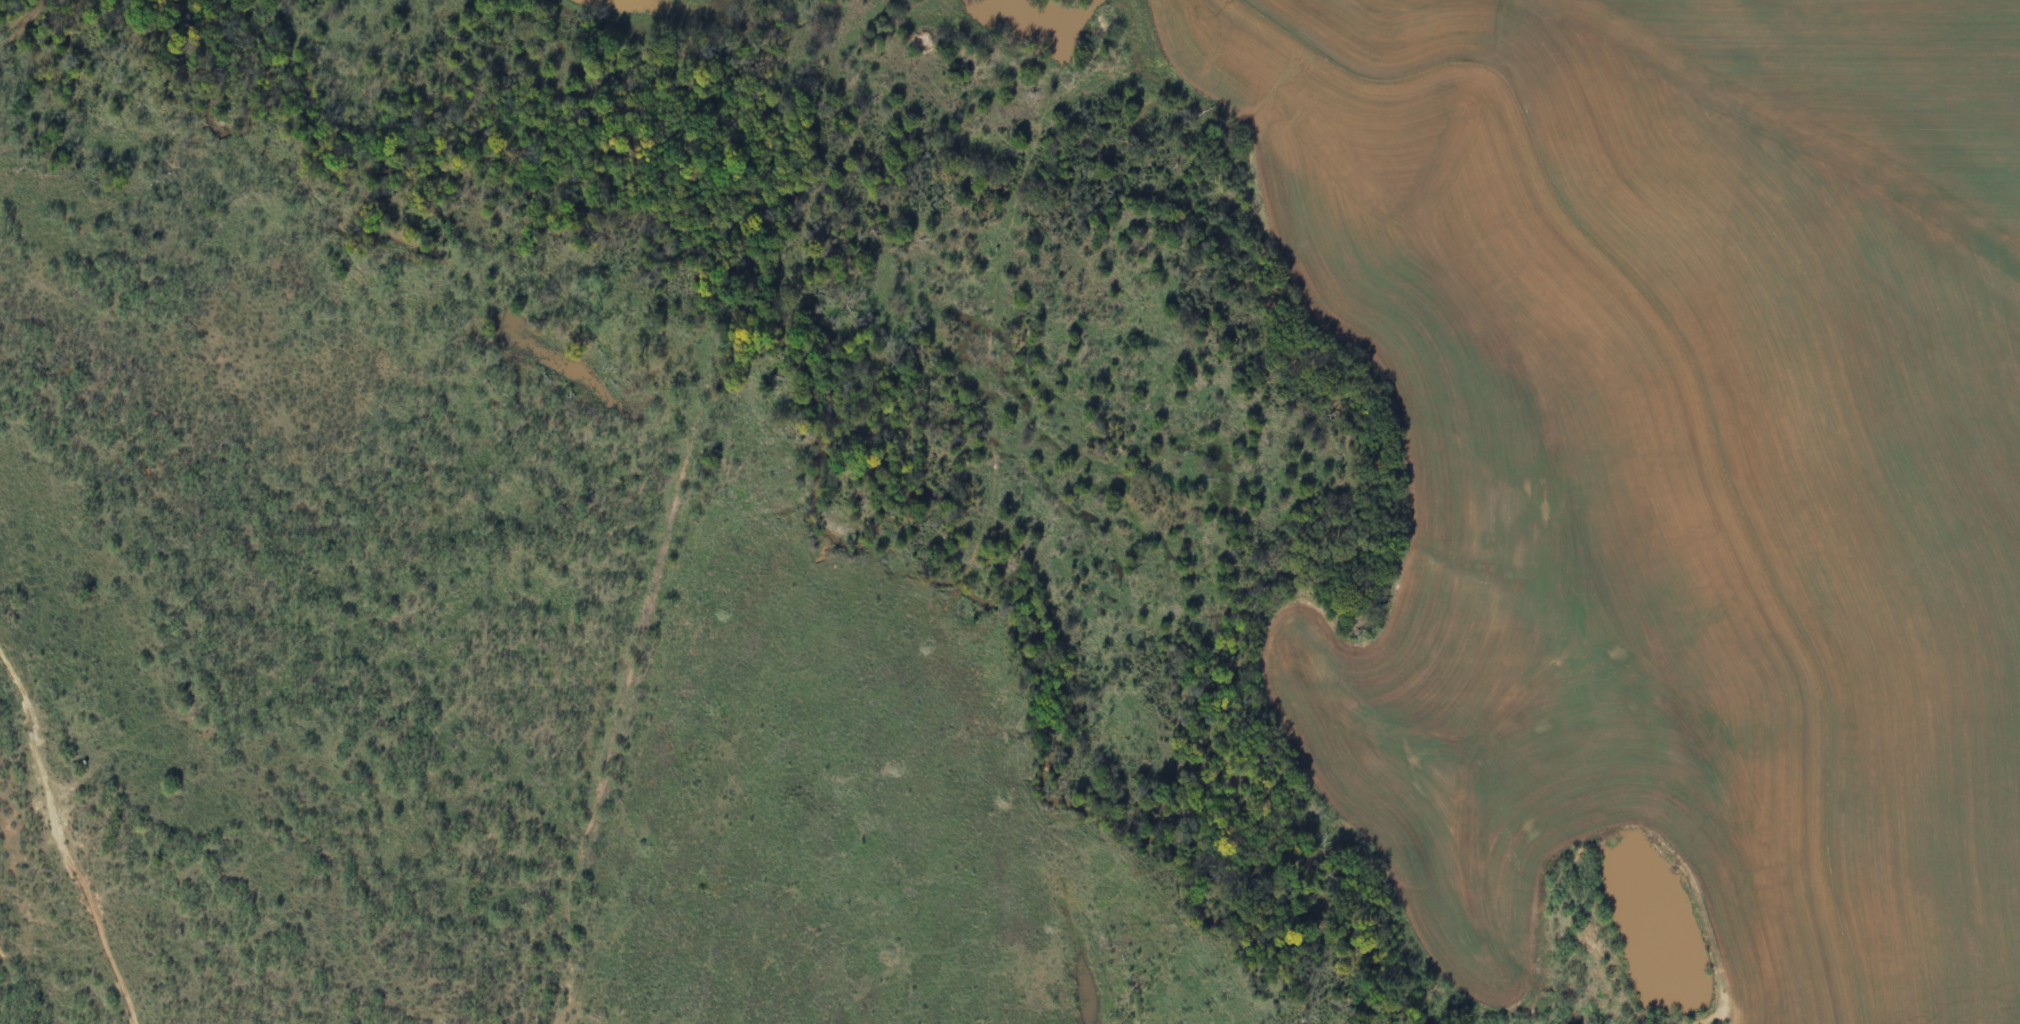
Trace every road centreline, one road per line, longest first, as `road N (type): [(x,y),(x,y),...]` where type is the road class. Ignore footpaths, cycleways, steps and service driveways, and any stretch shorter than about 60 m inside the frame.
road 1 (residential): [(90,1023),(0,730)]

